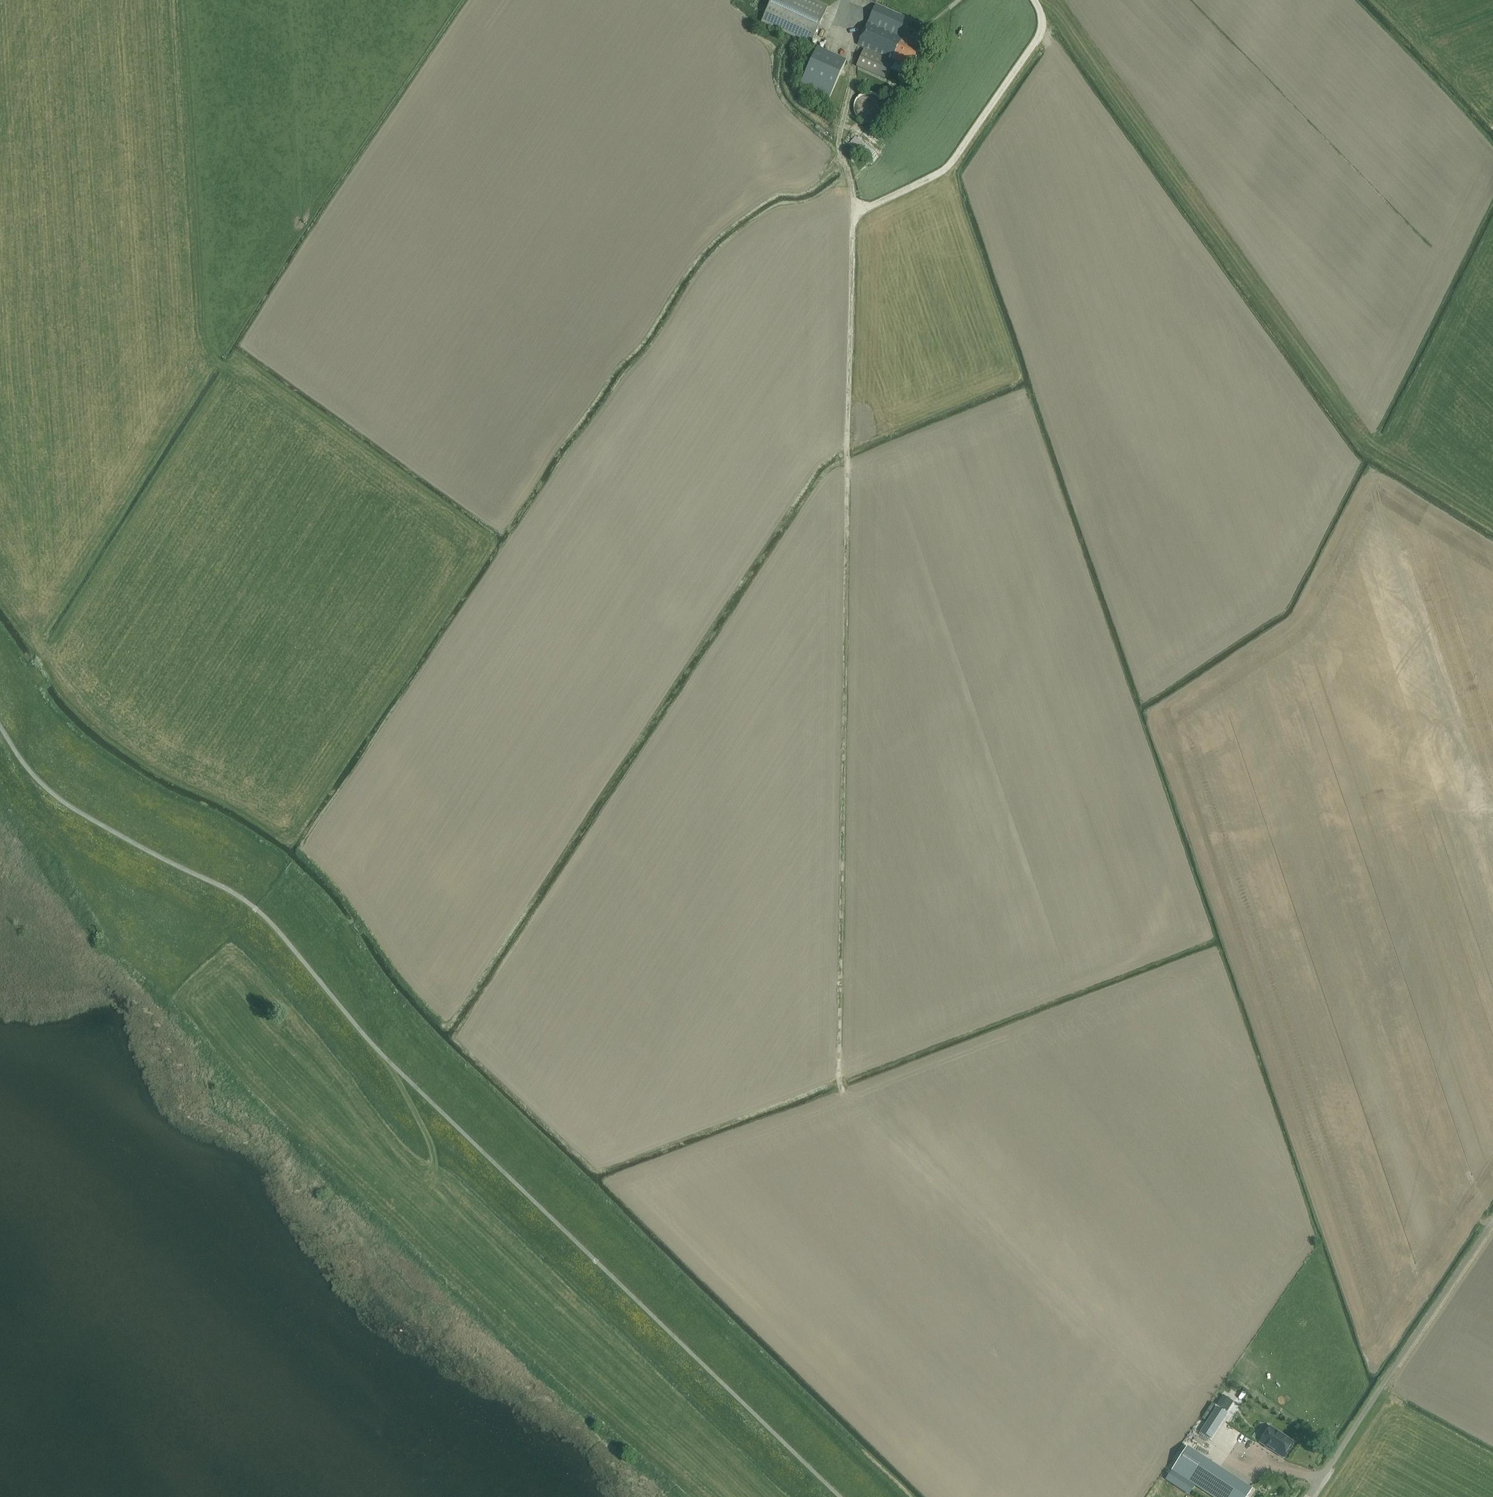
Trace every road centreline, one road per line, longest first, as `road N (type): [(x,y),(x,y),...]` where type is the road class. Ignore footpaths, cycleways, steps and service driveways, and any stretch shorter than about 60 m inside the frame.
road 1 (unclassified): [(1309,1496),(1492,1222)]

